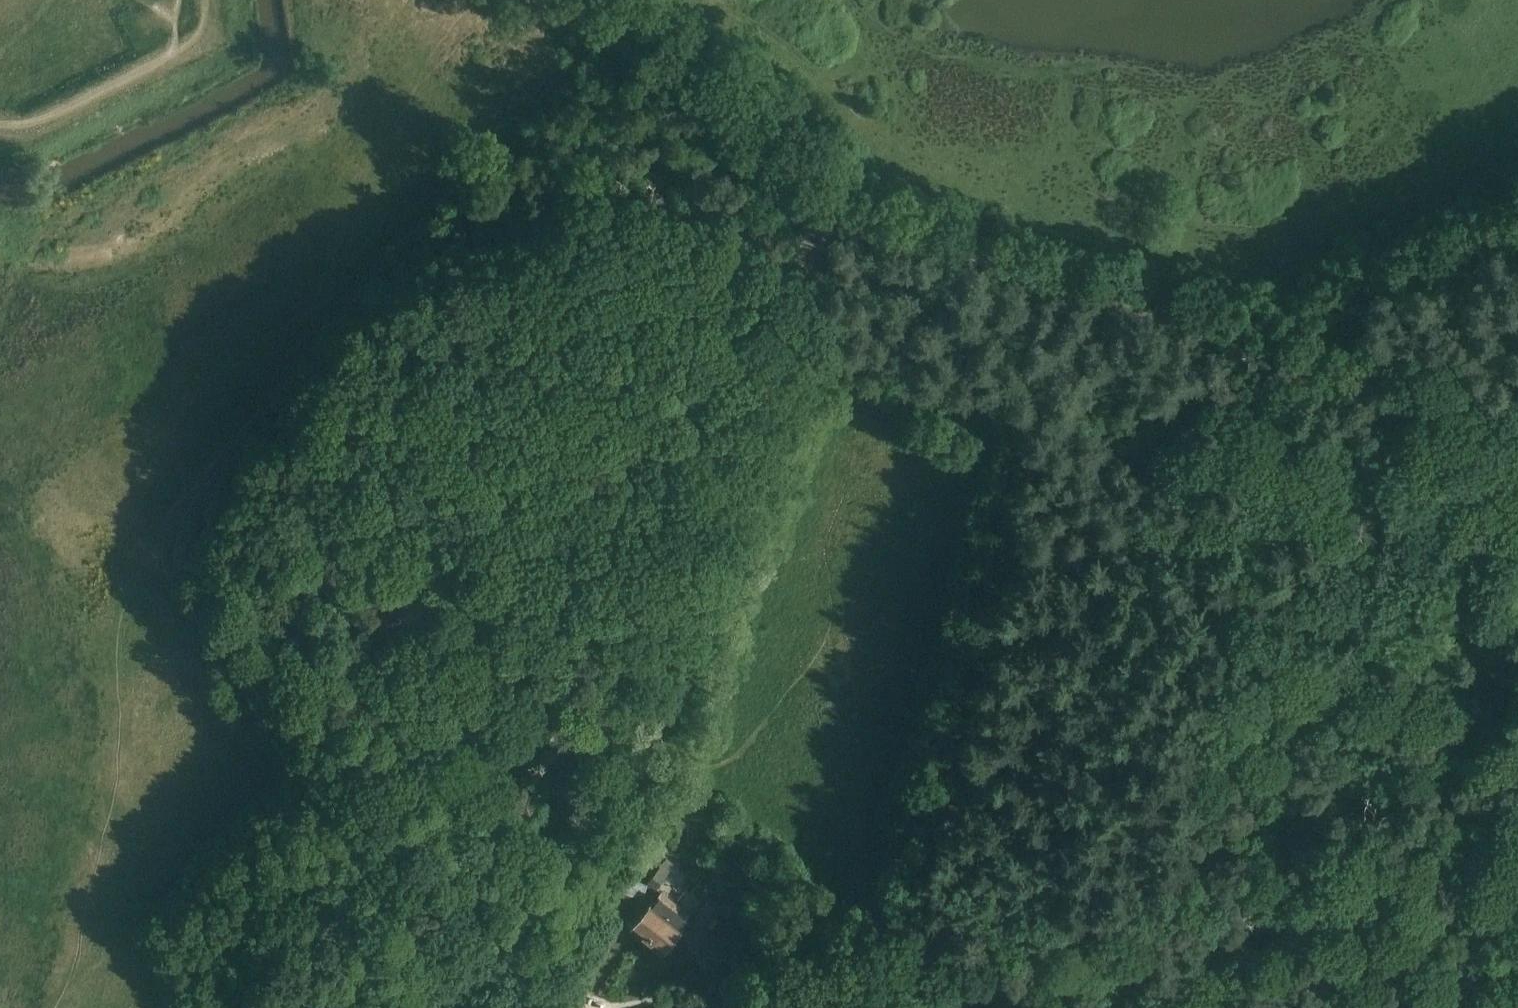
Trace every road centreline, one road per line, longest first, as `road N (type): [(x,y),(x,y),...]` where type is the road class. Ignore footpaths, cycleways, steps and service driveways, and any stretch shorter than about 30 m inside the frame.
road 1 (unclassified): [(567,1007),(814,214),(788,174),(558,0)]

